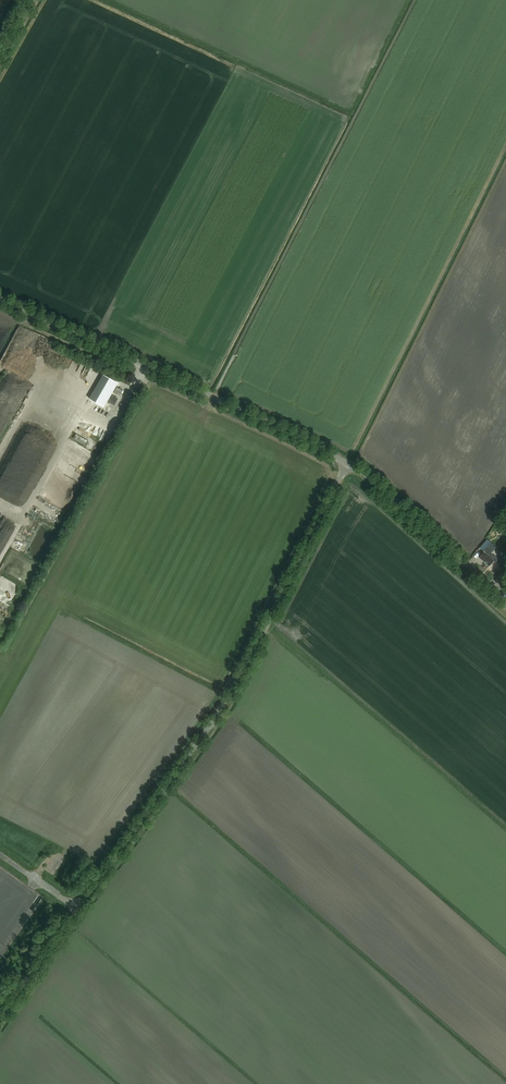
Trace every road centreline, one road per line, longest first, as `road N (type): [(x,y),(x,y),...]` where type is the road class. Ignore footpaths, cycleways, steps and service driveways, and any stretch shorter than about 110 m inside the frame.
road 1 (unclassified): [(0,1019),(212,721),(345,464)]
road 2 (tertiary): [(345,464),(0,296)]
road 3 (tertiary): [(488,586),(345,464)]

